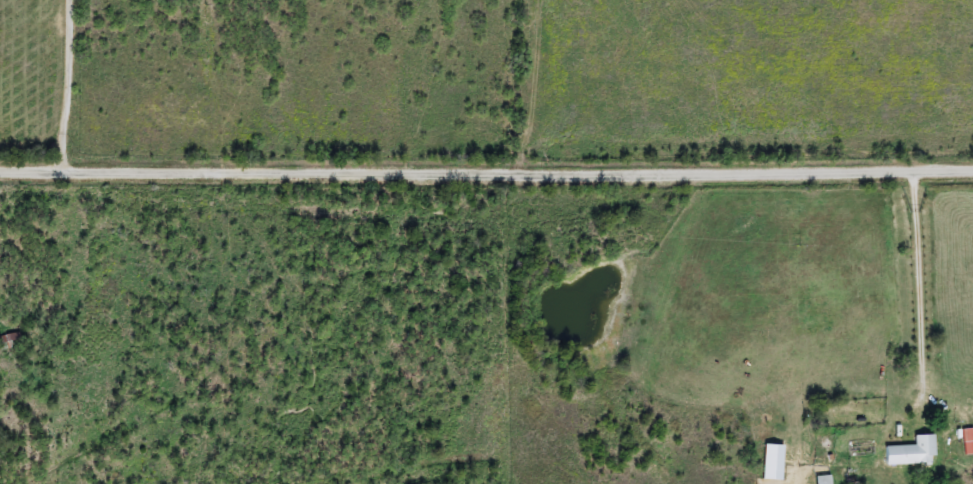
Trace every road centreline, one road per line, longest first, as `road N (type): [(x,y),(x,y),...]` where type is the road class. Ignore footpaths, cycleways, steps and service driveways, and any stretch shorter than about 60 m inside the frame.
road 1 (residential): [(194,170),(972,169)]
road 2 (residential): [(912,169),(923,389)]
road 3 (residential): [(0,167),(194,170)]
road 4 (residential): [(321,170),(349,0)]

